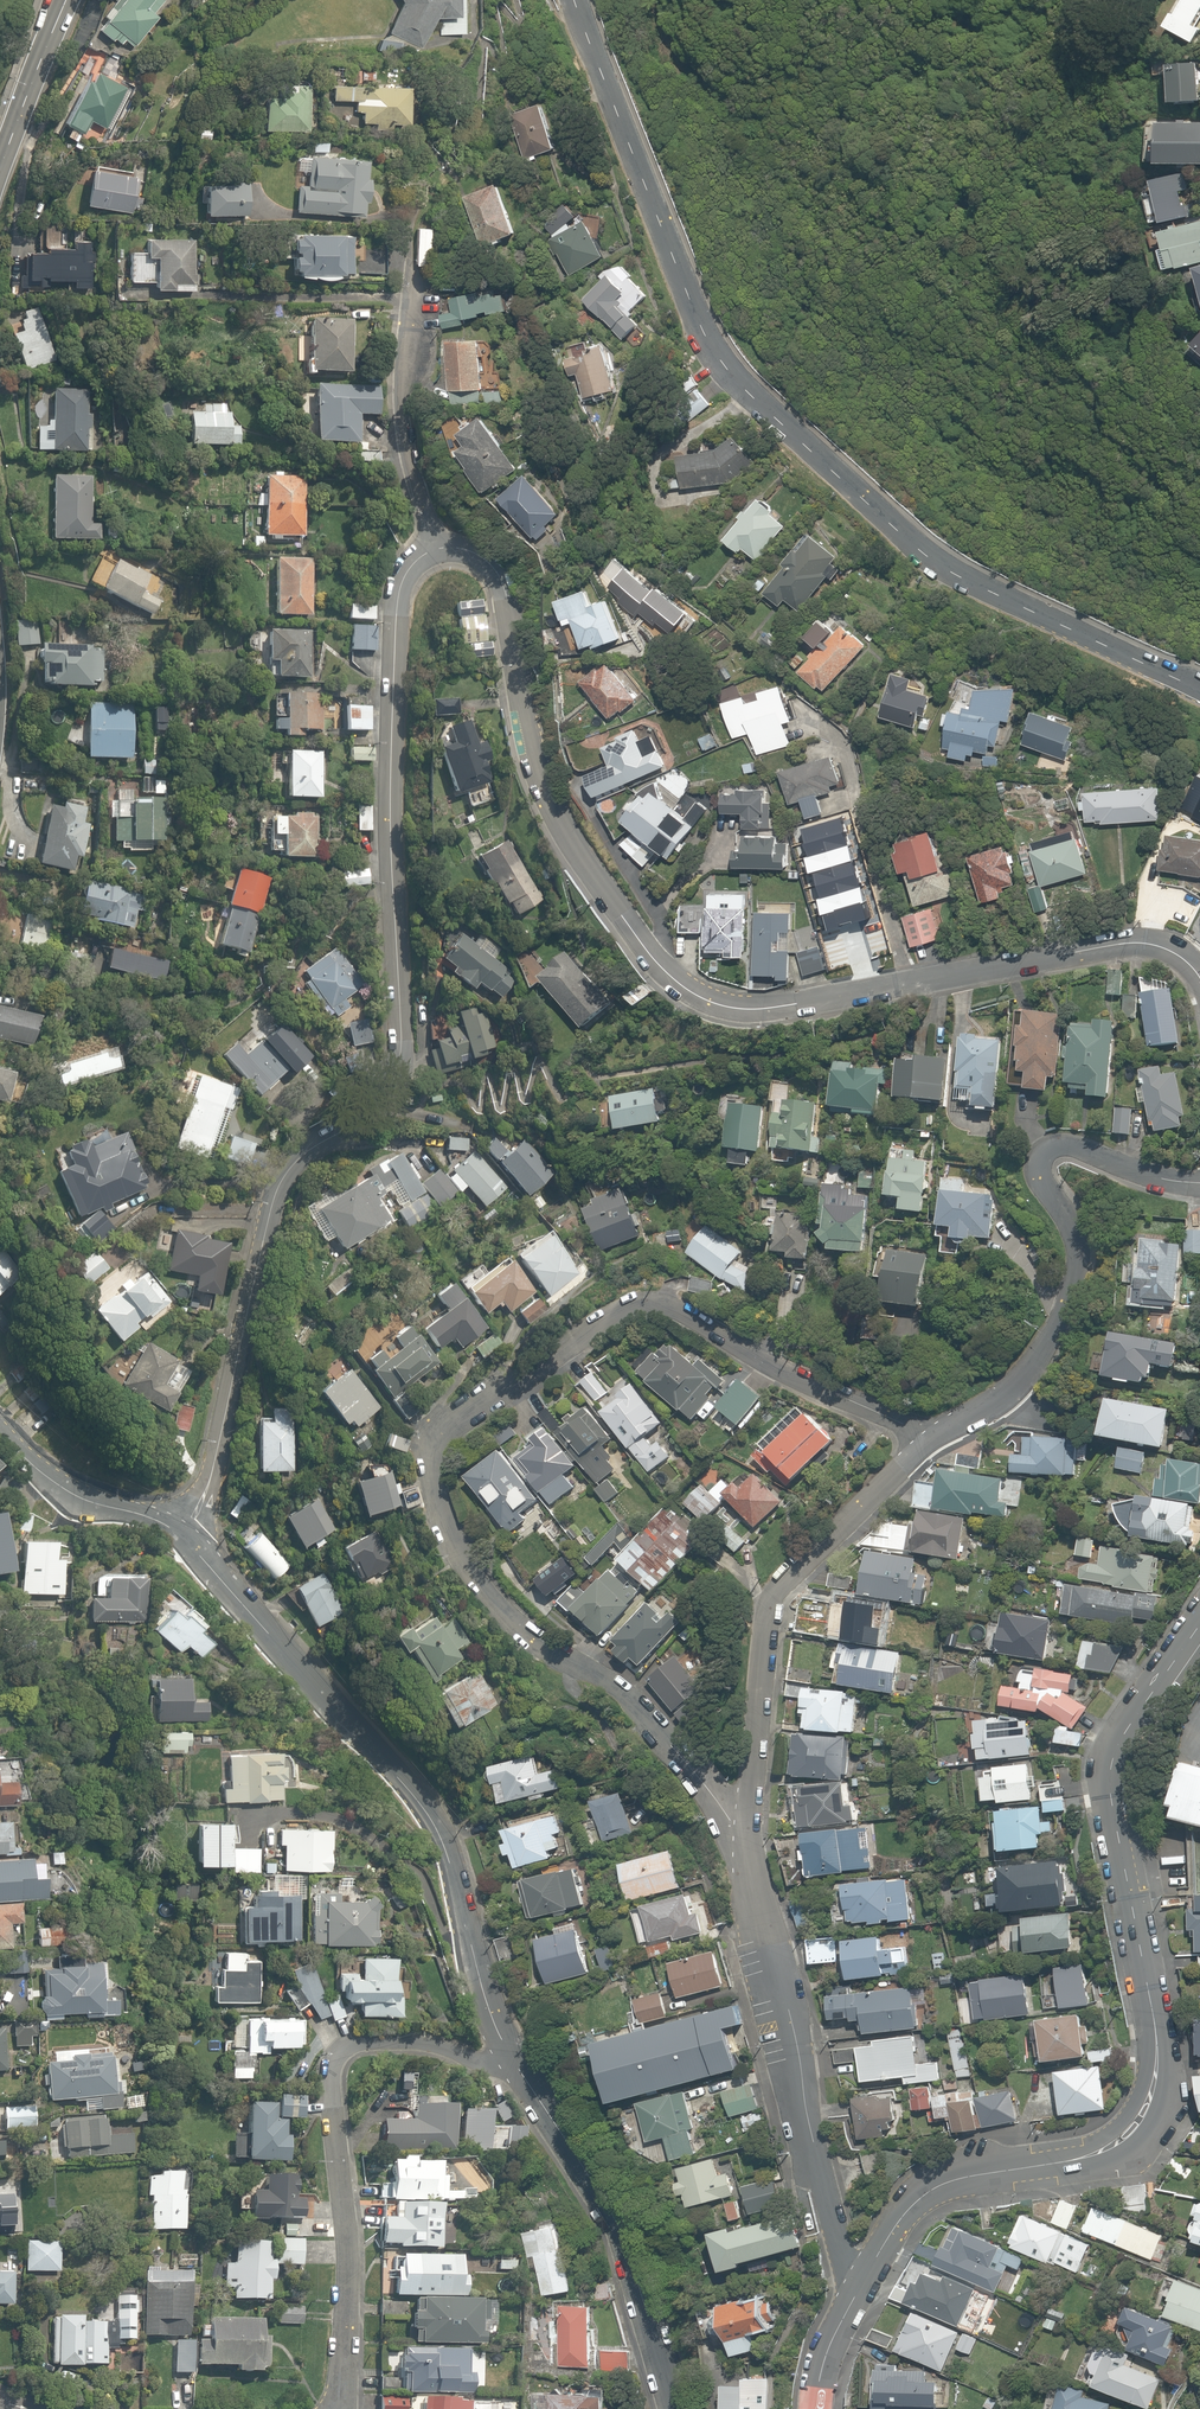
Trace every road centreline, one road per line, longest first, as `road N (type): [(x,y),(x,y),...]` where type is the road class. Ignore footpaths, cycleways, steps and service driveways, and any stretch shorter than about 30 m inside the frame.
road 1 (residential): [(749,1873),(702,1790),(645,1718),(564,1667),(479,1595),(441,1506),(430,1452),(445,1418),(634,1305),(695,1316),(789,1376),(924,1441)]
road 2 (residential): [(428,552),(406,569),(394,637),(392,889),(402,972),(396,1062),(384,1099),(289,1168),(273,1200),(211,1471),(181,1530)]
road 3 (residential): [(1199,694),(1044,621),(905,539),(731,372),(679,276),(577,0)]
road 4 (tertiary): [(857,2288),(921,2200),(1105,2149),(1148,2099),(1155,2032),(1111,1767),(1199,1626)]
road 5 (residential): [(911,985),(810,1008),(733,1008),(698,998),(662,966),(576,848),(541,777),(493,575),(453,551),(428,552)]
road 6 (residential): [(514,2051),(416,1793),(181,1530)]
road 7 (residential): [(340,2408),(345,2239),(332,2089),(342,2047),(367,2037),(418,2036),(481,2053),(514,2051)]
road 8 (residential): [(924,1441),(1014,1383),(1070,1291),(1075,1235),(1040,1175),(1048,1147),(1084,1145),(1199,1182)]
road 9 (residential): [(749,1873),(770,1601),(924,1441)]
road 10 (residential): [(857,2288),(812,2157),(785,1999),(749,1873)]
road 11 (residential): [(670,2408),(609,2219),(514,2051)]
road 12 (residential): [(1199,976),(1175,953),(1140,942),(911,985)]
road 13 (residential): [(409,254),(400,411),(428,552)]
road 14 (residential): [(911,985),(849,734)]
road 15 (residential): [(181,1530),(56,1475),(0,1420)]
road 16 (residential): [(0,956),(182,1023)]
road 17 (secondary): [(68,0),(0,169)]
road 18 (tertiary): [(819,2408),(825,2362),(857,2288)]

